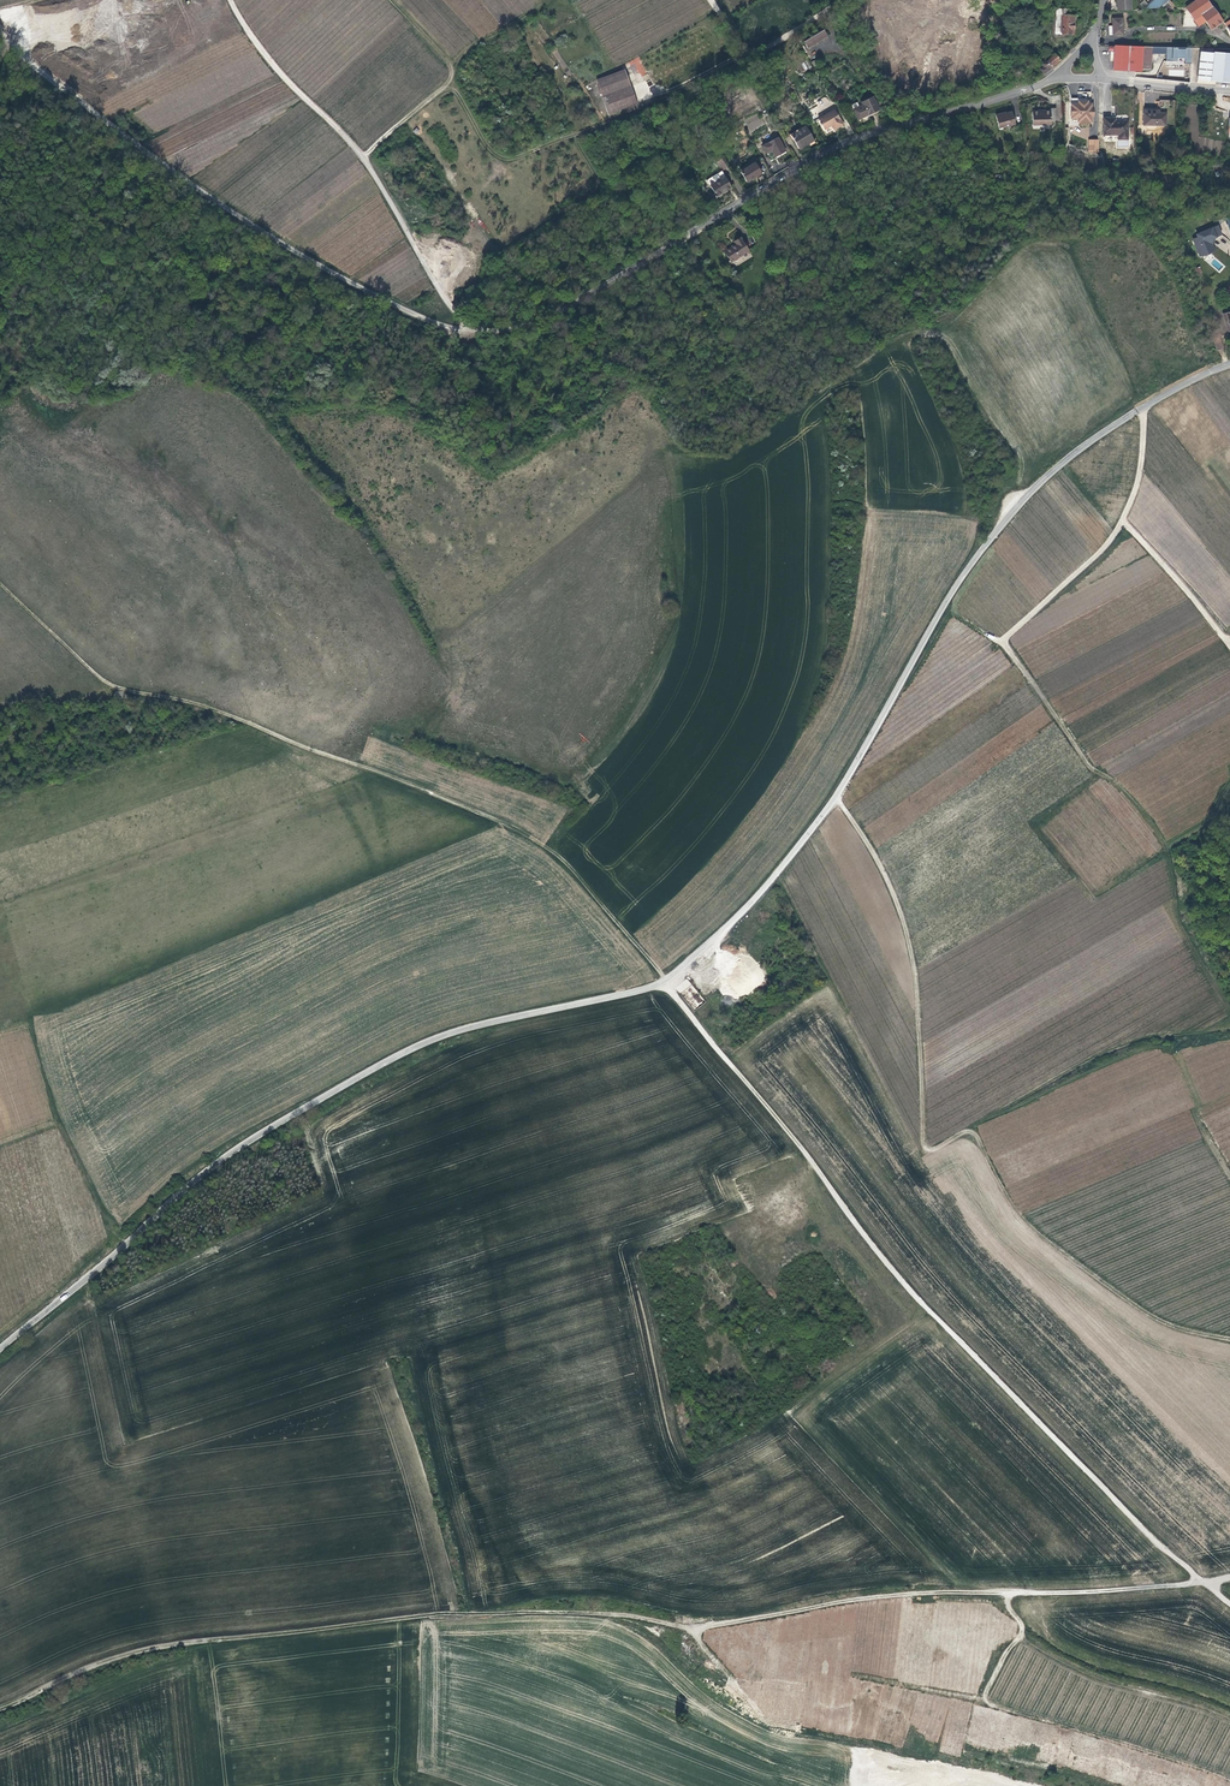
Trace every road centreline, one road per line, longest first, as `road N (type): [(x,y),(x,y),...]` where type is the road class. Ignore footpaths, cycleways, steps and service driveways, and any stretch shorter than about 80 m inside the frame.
road 1 (track): [(1204,1582),(940,1590),(693,1627),(549,1610),(345,1626),(190,1645),(79,1677),(0,1714)]
road 2 (track): [(0,584),(107,681),(265,729),(540,842),(666,978),(917,1299)]
road 3 (tertiary): [(1229,363),(1085,444),(1002,526),(962,578),(840,789),(760,890),(666,978)]
road 4 (unclassified): [(0,19),(52,77),(202,190),(362,288),(449,325),(489,332),(517,326),(689,234)]
road 5 (tertiary): [(0,1351),(248,1137),(421,1035),(666,978)]
road 6 (track): [(834,796),(872,847),(913,957),(924,1145),(1158,1049),(1182,1061),(1198,1096),(1197,1119),(1229,1177)]
road 7 (unclassified): [(917,1299),(1117,1503),(1229,1603)]
road 8 (track): [(1144,407),(1136,485),(1115,535),(1003,638),(950,614),(897,690)]
road 9 (track): [(1229,1340),(1150,1310),(1025,1219),(973,1126)]
road 10 (residential): [(689,234),(843,147),(960,112)]
road 11 (track): [(993,1116),(1145,1036),(1229,1027)]
road 12 (track): [(364,159),(450,73),(392,0)]
road 13 (track): [(113,1232),(62,1129),(52,1125),(0,1146)]
road 14 (track): [(1003,638),(1090,767),(1106,774)]
road 15 (track): [(0,1332),(113,1232),(123,1242)]
road 16 (track): [(1125,519),(1224,641),(1229,639)]
road 17 (track): [(155,693),(0,707)]
road 18 (residential): [(934,0),(905,14),(960,112)]
road 19 (tertiary): [(1229,91),(1108,77)]

